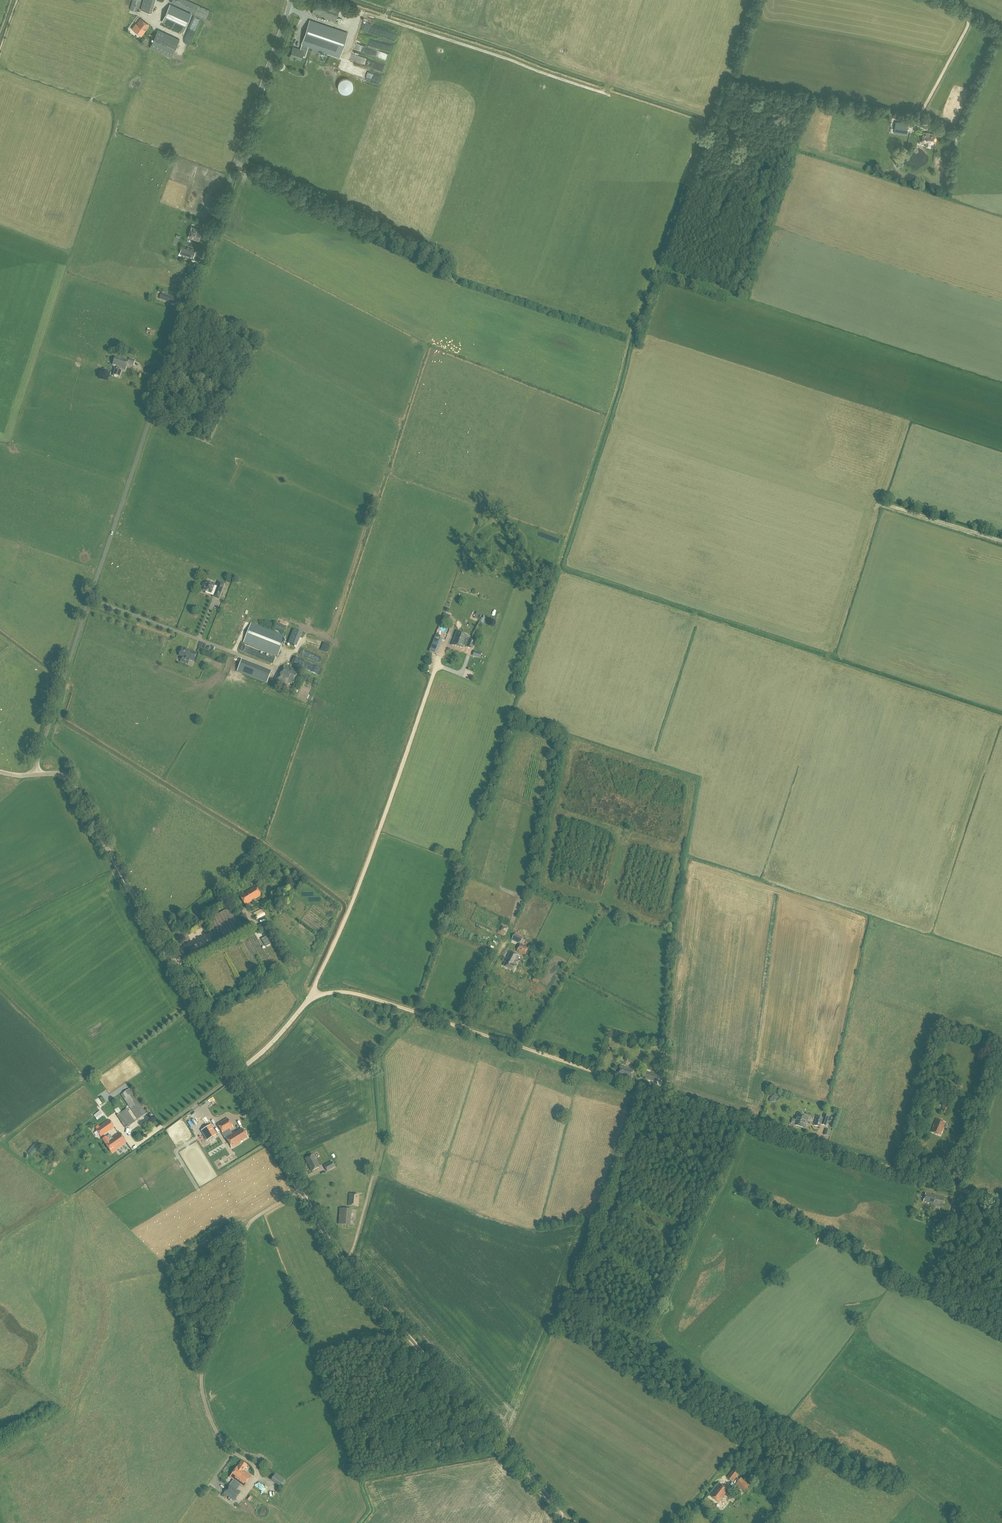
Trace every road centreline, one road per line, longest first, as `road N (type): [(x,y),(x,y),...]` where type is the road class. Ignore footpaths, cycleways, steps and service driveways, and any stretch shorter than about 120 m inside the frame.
road 1 (unclassified): [(561,1522),(554,1505),(340,1263),(71,782),(34,775)]
road 2 (track): [(1001,1207),(348,992),(310,998),(234,1074)]
road 3 (unclassified): [(34,775),(292,0)]
road 4 (track): [(310,998),(437,662)]
road 5 (unclassified): [(831,657),(883,507),(1001,541)]
road 6 (track): [(417,1013),(382,1056),(382,1146),(356,1244),(340,1263)]

